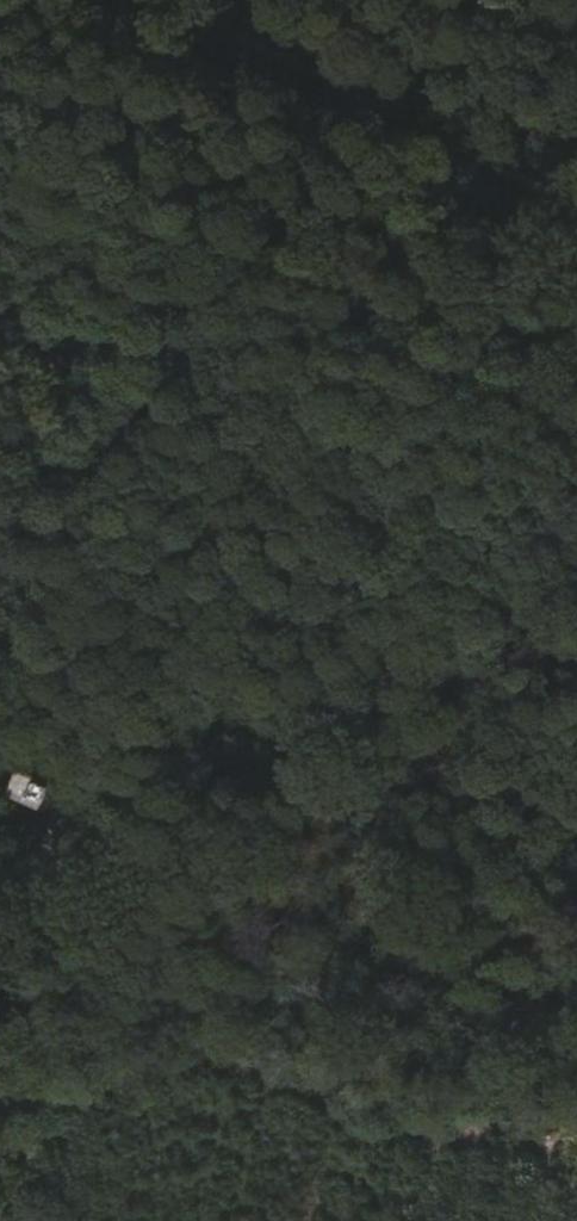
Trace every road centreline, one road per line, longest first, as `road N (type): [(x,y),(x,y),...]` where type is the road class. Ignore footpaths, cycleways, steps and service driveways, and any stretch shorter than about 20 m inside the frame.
road 1 (track): [(576,210),(192,0)]

